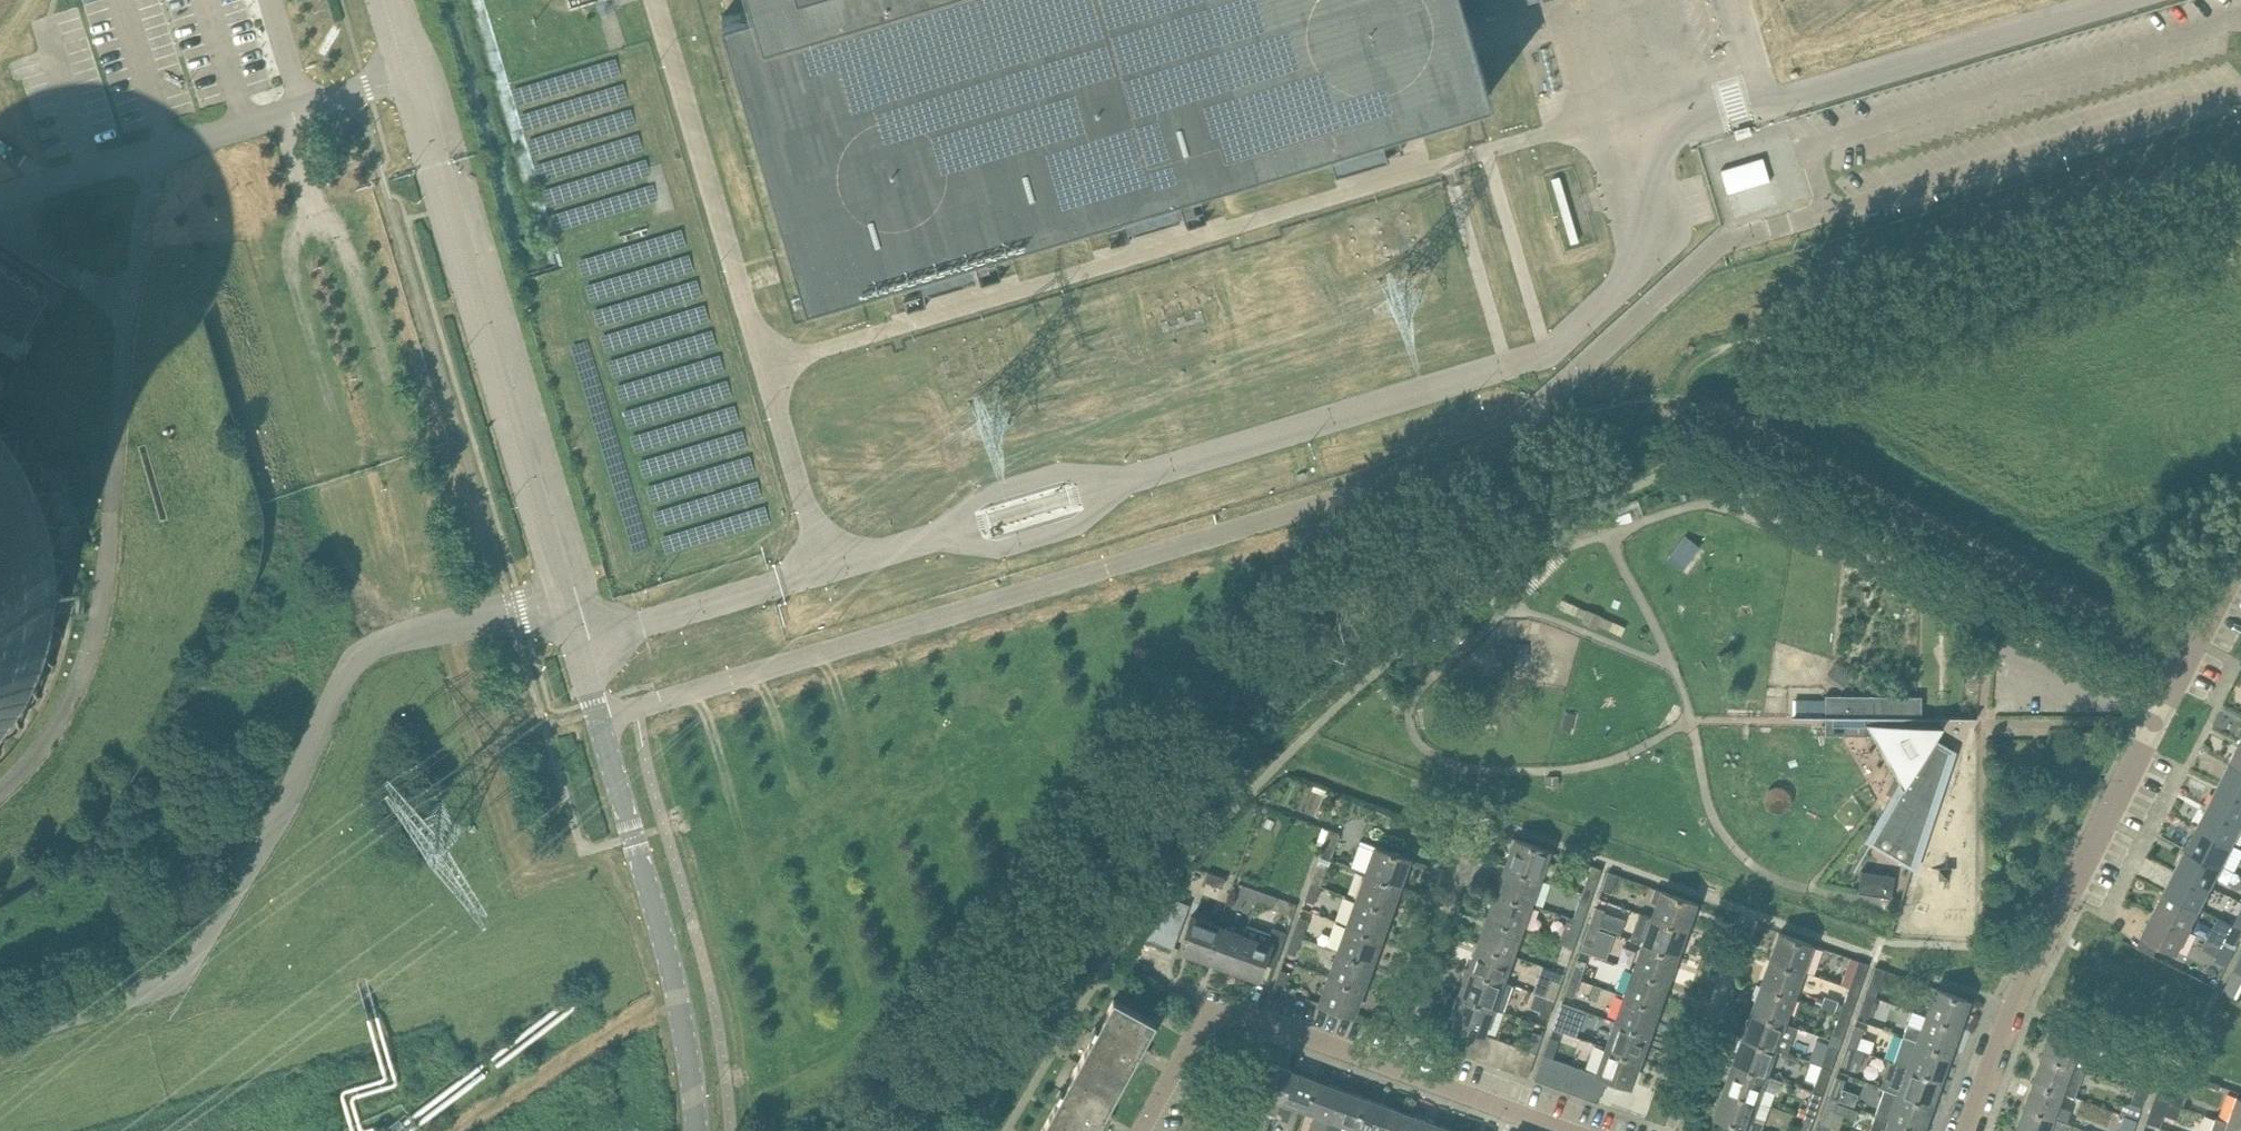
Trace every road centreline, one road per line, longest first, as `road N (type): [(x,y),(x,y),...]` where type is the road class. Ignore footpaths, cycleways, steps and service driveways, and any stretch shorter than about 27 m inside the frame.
road 1 (unclassified): [(599,721),(1460,462),(1545,399)]
road 2 (unclassified): [(0,1037),(151,994),(181,977),(274,826),(363,654),(562,599)]
road 3 (track): [(2240,206),(1711,354),(1693,367),(1682,403)]
road 4 (track): [(2189,657),(1740,428),(1726,433)]
road 5 (residential): [(1140,1130),(1191,1038),(1210,1018),(1239,1015),(1564,1130)]
road 6 (residential): [(2013,1007),(2240,561)]
road 7 (unclassified): [(562,599),(434,167)]
road 8 (unclassified): [(697,1130),(690,1054),(664,943),(599,721)]
road 9 (unclassified): [(1969,1130),(2013,1007)]
road 10 (unclassified): [(599,721),(562,599)]

